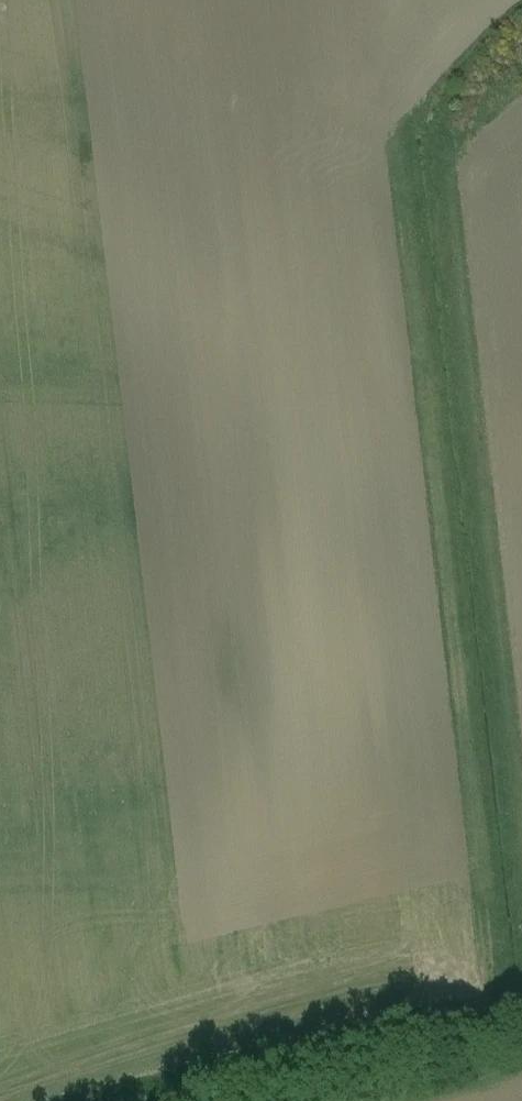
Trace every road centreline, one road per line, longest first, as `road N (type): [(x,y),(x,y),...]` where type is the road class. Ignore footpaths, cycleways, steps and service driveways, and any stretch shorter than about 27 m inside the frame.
road 1 (residential): [(55,976),(0,559)]
road 2 (residential): [(55,976),(179,948)]

